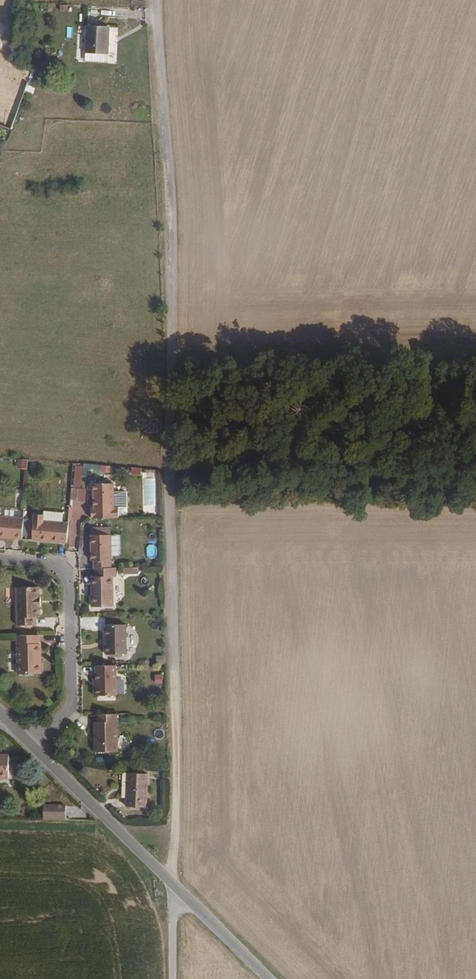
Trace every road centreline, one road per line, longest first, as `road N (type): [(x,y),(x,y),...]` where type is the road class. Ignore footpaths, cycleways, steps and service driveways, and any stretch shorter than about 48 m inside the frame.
road 1 (track): [(174,885),(174,366),(153,0)]
road 2 (residential): [(0,560),(70,574),(71,703),(35,747)]
road 3 (unclassified): [(174,885),(35,747)]
road 4 (unclassified): [(270,978),(174,885)]

